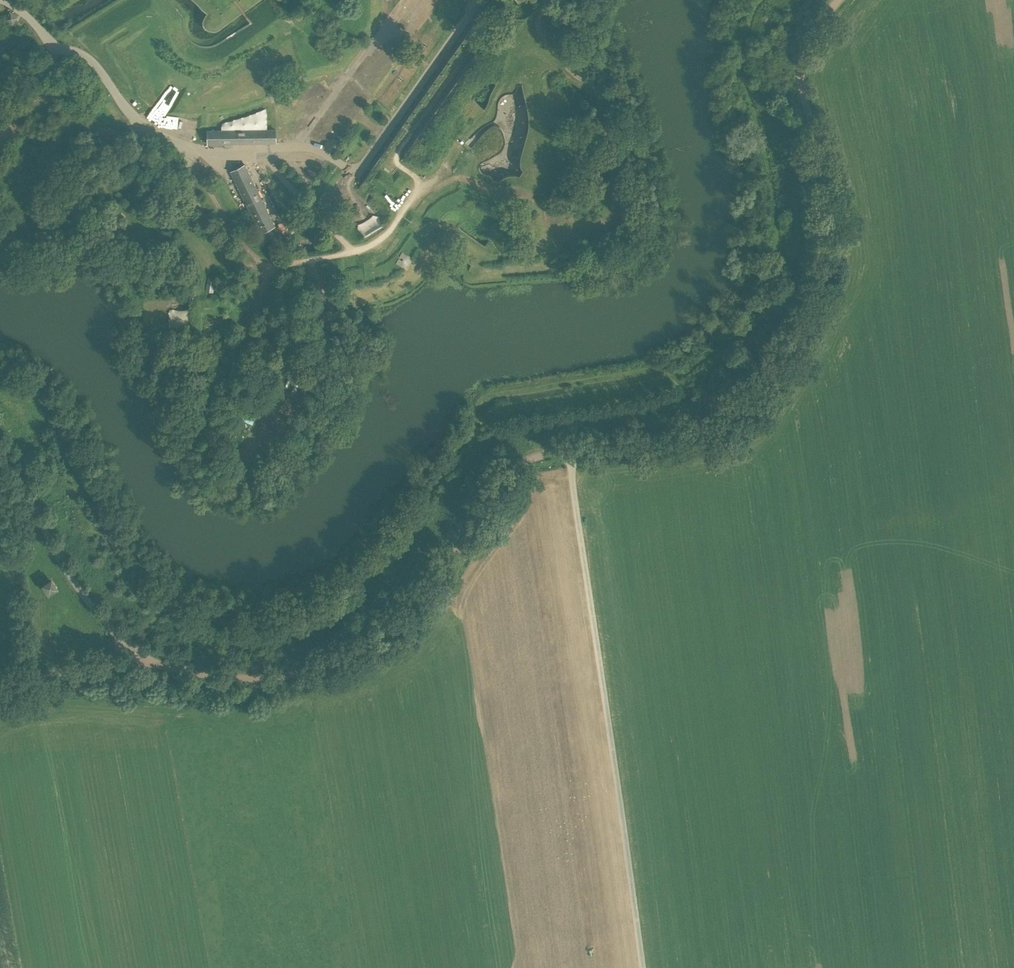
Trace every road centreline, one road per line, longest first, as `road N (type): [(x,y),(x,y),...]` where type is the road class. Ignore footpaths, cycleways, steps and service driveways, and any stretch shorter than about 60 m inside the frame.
road 1 (unclassified): [(152,663),(257,678),(346,657),(405,616),(526,462),(698,425),(758,386),(806,321),(830,249),(829,191),(801,70),(838,0)]
road 2 (unclassified): [(120,638),(79,588),(0,442)]
road 3 (unclassified): [(0,695),(117,662)]

